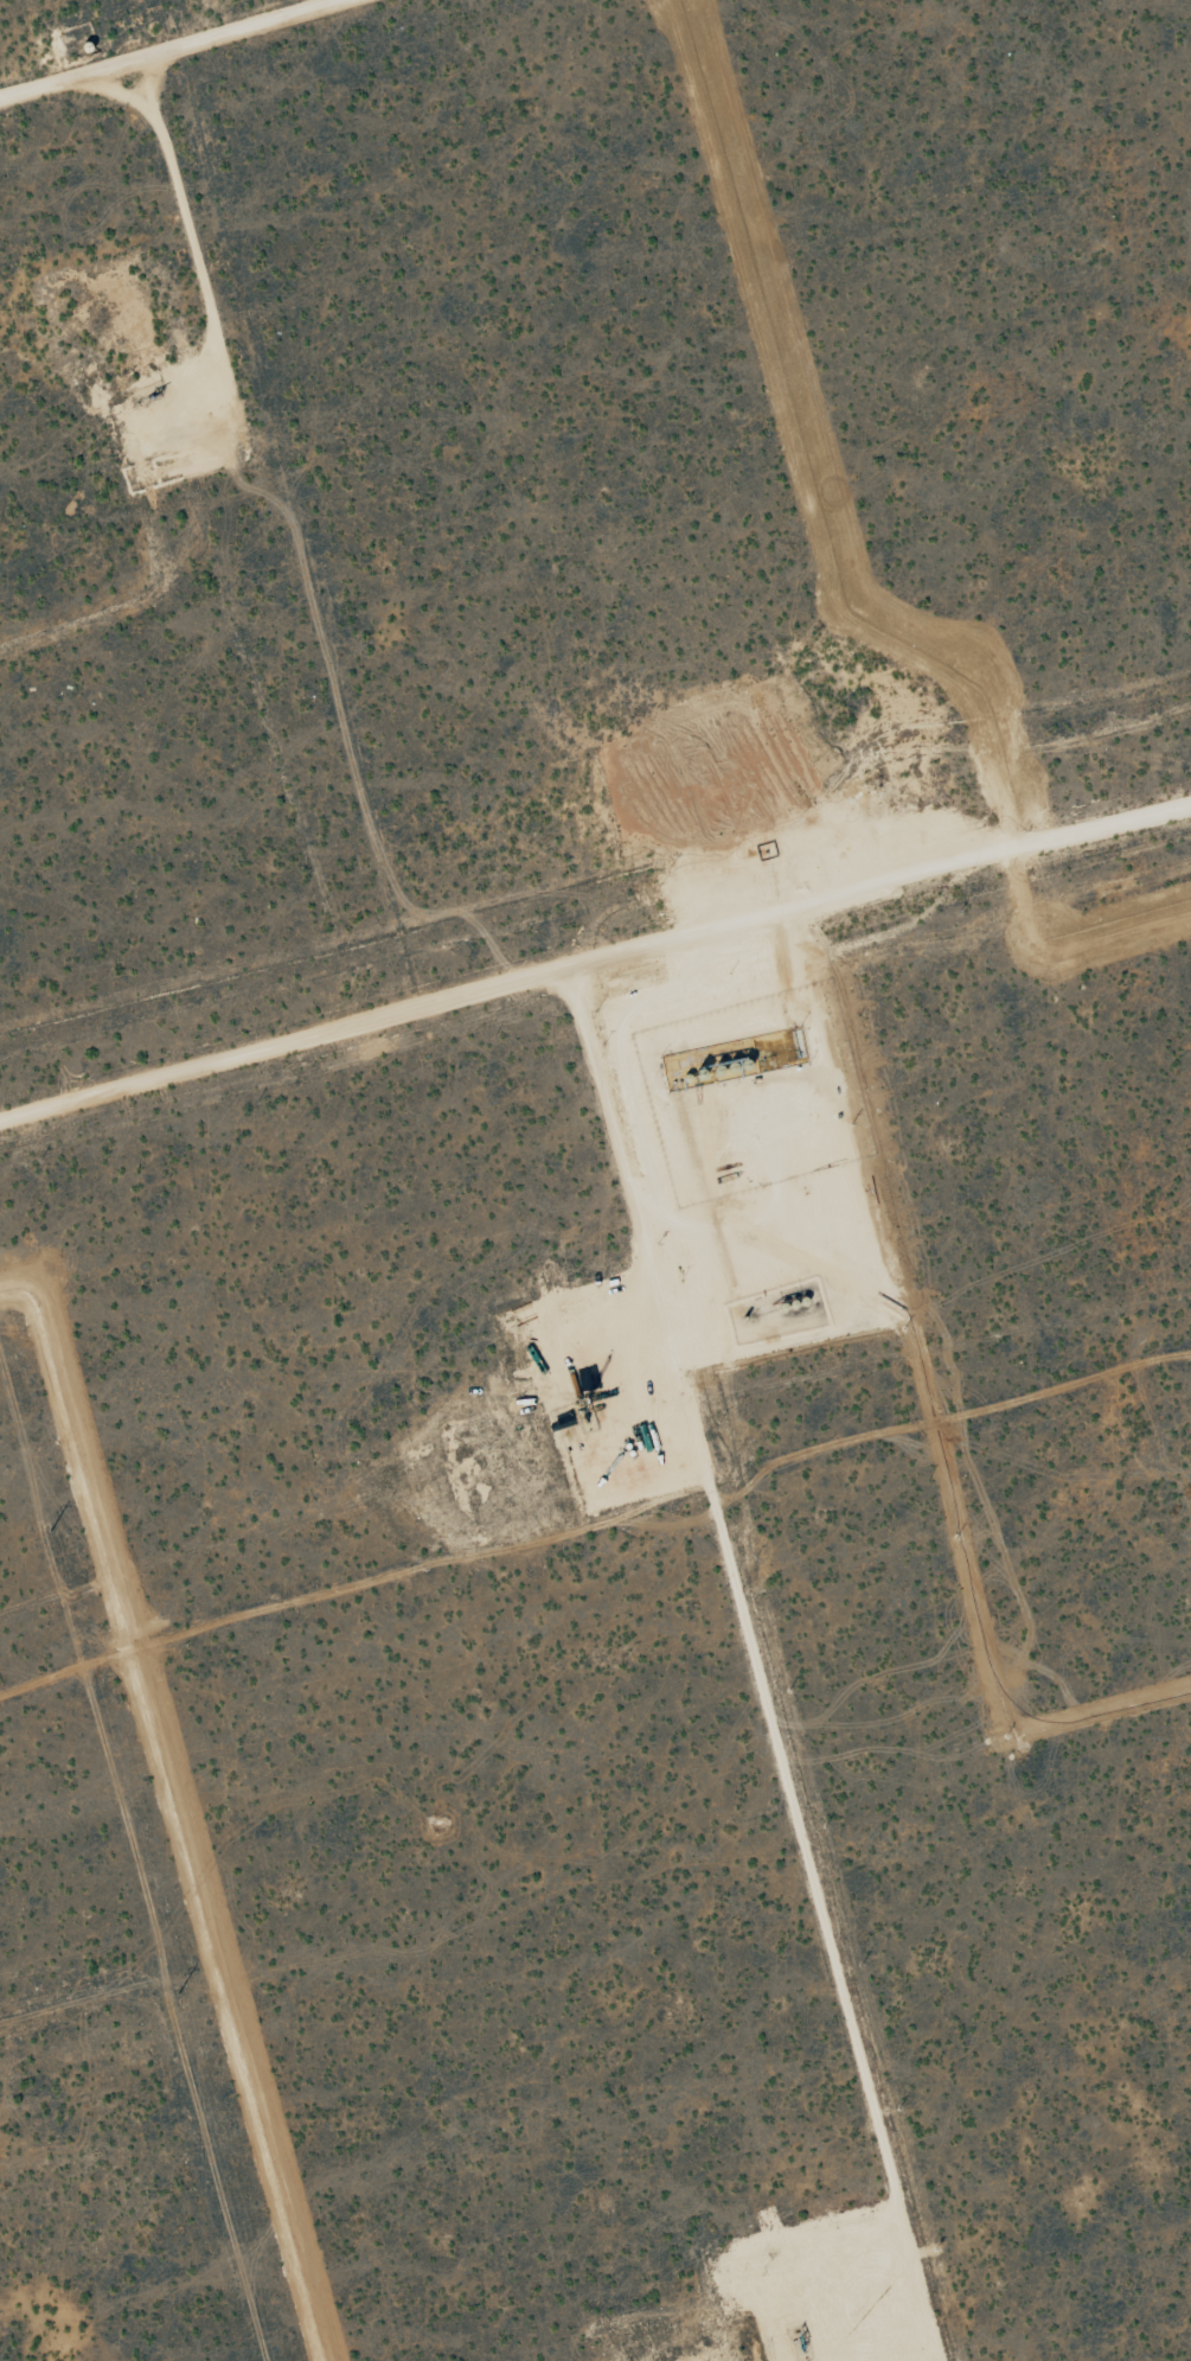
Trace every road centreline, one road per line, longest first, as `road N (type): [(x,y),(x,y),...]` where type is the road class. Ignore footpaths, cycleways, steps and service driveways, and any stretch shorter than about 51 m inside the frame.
road 1 (residential): [(0,2059),(1190,1733)]
road 2 (residential): [(0,104),(250,28)]

